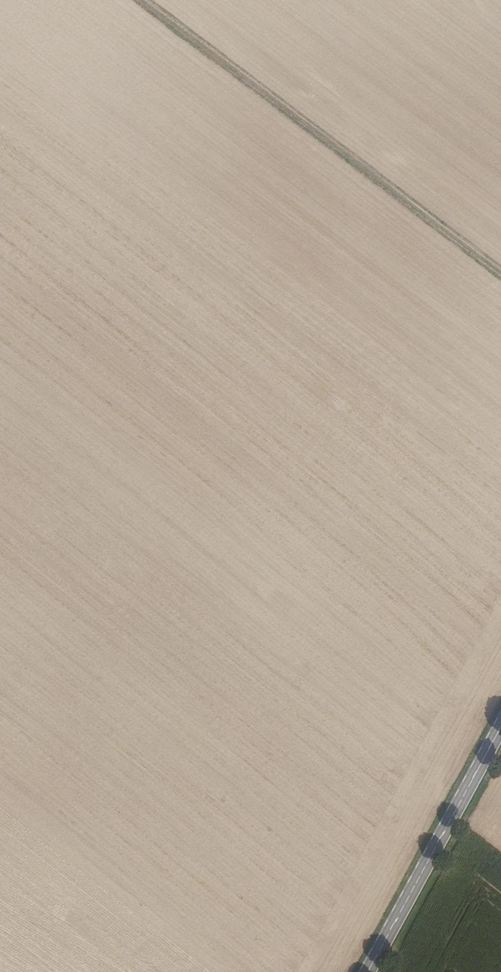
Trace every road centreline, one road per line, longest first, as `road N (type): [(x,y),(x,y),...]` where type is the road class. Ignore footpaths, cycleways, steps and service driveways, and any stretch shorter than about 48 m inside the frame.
road 1 (track): [(122,0),(500,281)]
road 2 (primary): [(500,729),(370,971)]

